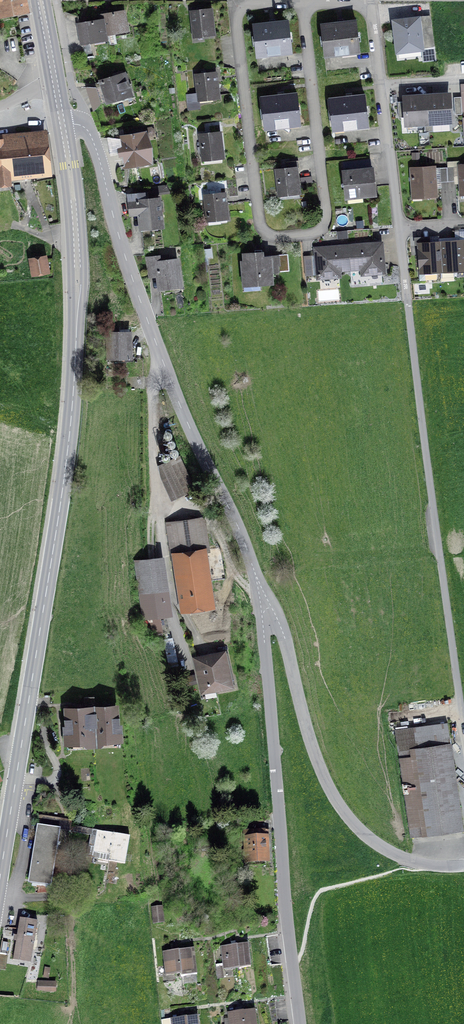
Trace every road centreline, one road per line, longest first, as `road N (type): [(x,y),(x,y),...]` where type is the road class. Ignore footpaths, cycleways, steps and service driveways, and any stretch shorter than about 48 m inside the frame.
road 1 (secondary): [(62,122),(78,258),(77,349),(56,534),(0,874)]
road 2 (tertiary): [(266,604),(135,288),(90,133),(62,122)]
road 3 (residential): [(396,225),(463,724)]
road 4 (residential): [(296,0),(255,2),(237,24),(262,228),(273,236),(311,235),(327,223),(315,104)]
road 5 (tertiary): [(299,1023),(266,604)]
road 6 (residential): [(463,864),(429,865),(388,853),(340,806),(308,730),(279,622),(266,604)]
road 7 (residential): [(379,74),(396,225)]

